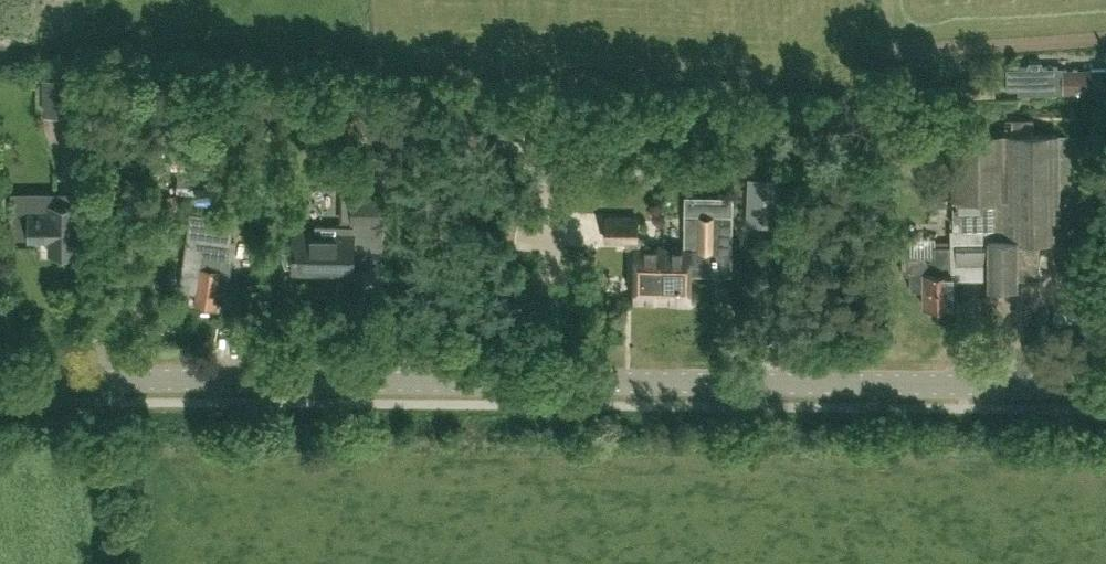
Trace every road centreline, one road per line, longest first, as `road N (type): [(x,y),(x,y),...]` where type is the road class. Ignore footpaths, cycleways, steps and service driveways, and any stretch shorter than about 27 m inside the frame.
road 1 (tertiary): [(1105,387),(0,381)]

